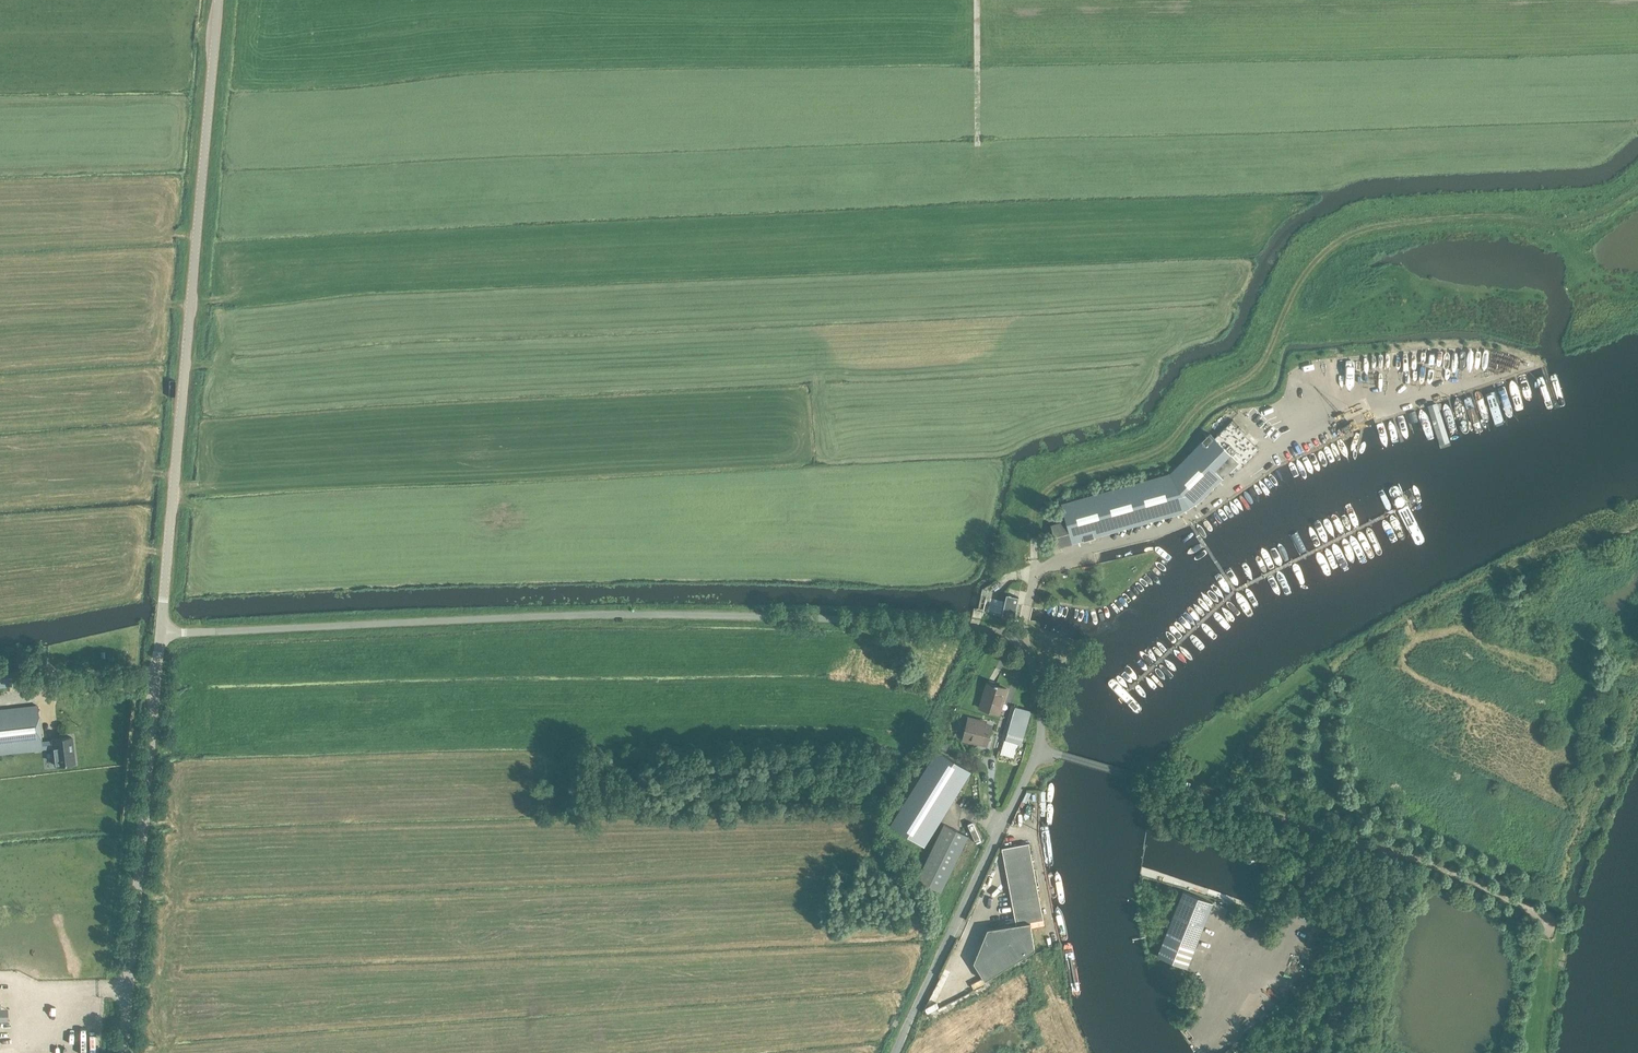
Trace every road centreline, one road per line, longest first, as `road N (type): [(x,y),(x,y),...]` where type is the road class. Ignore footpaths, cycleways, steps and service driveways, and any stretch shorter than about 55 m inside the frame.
road 1 (unclassified): [(1019,641),(985,630),(846,620),(648,614),(160,633)]
road 2 (unclassified): [(160,633),(221,0)]
road 3 (unclassified): [(123,1052),(160,633)]
road 4 (unclassified): [(895,1052),(1039,750)]
road 5 (track): [(1316,828),(1424,862),(1548,918),(1550,936)]
road 6 (track): [(167,234),(0,234)]
road 7 (track): [(0,703),(156,676)]

